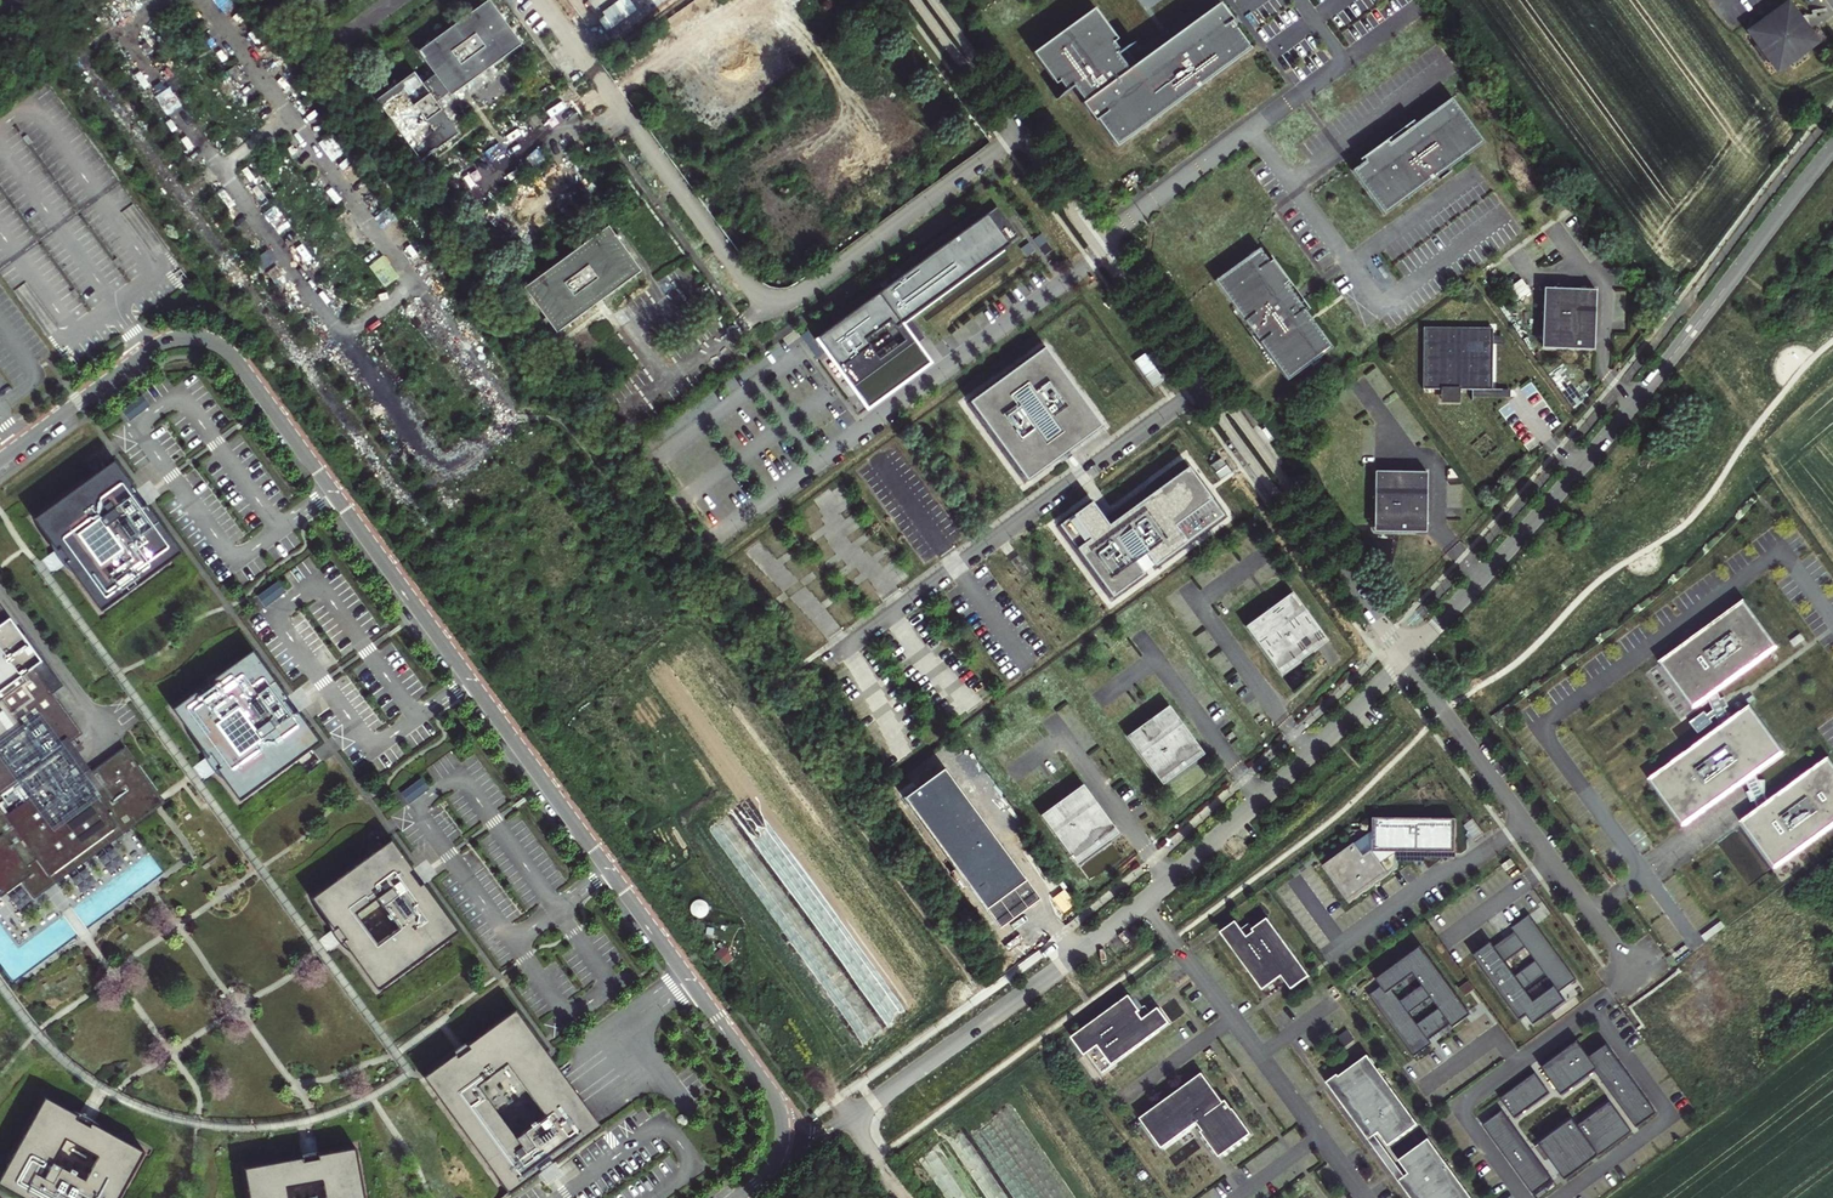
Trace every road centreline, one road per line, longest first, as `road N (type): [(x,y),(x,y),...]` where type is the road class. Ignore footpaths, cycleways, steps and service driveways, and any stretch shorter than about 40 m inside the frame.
road 1 (unclassified): [(783,1161),(787,1129),(768,1086),(235,357),(205,339),(161,342),(0,458)]
road 2 (unclassified): [(540,0),(740,277),(766,299),(799,292),(1022,133)]
road 3 (residential): [(1832,149),(1607,436),(1404,658)]
road 4 (unclassified): [(1106,250),(720,533)]
road 5 (unclassified): [(1203,383),(829,659)]
road 6 (unclassified): [(1404,658),(1636,976)]
road 7 (unclassified): [(1144,903),(1365,1197)]
road 8 (residential): [(1144,903),(852,1123)]
road 9 (residential): [(1404,658),(1310,754),(1144,903)]
road 10 (residential): [(1203,383),(1404,658)]
road 11 (residential): [(925,0),(1022,133)]
road 12 (residential): [(1106,250),(1203,383)]
road 13 (residential): [(1022,133),(1106,250)]

